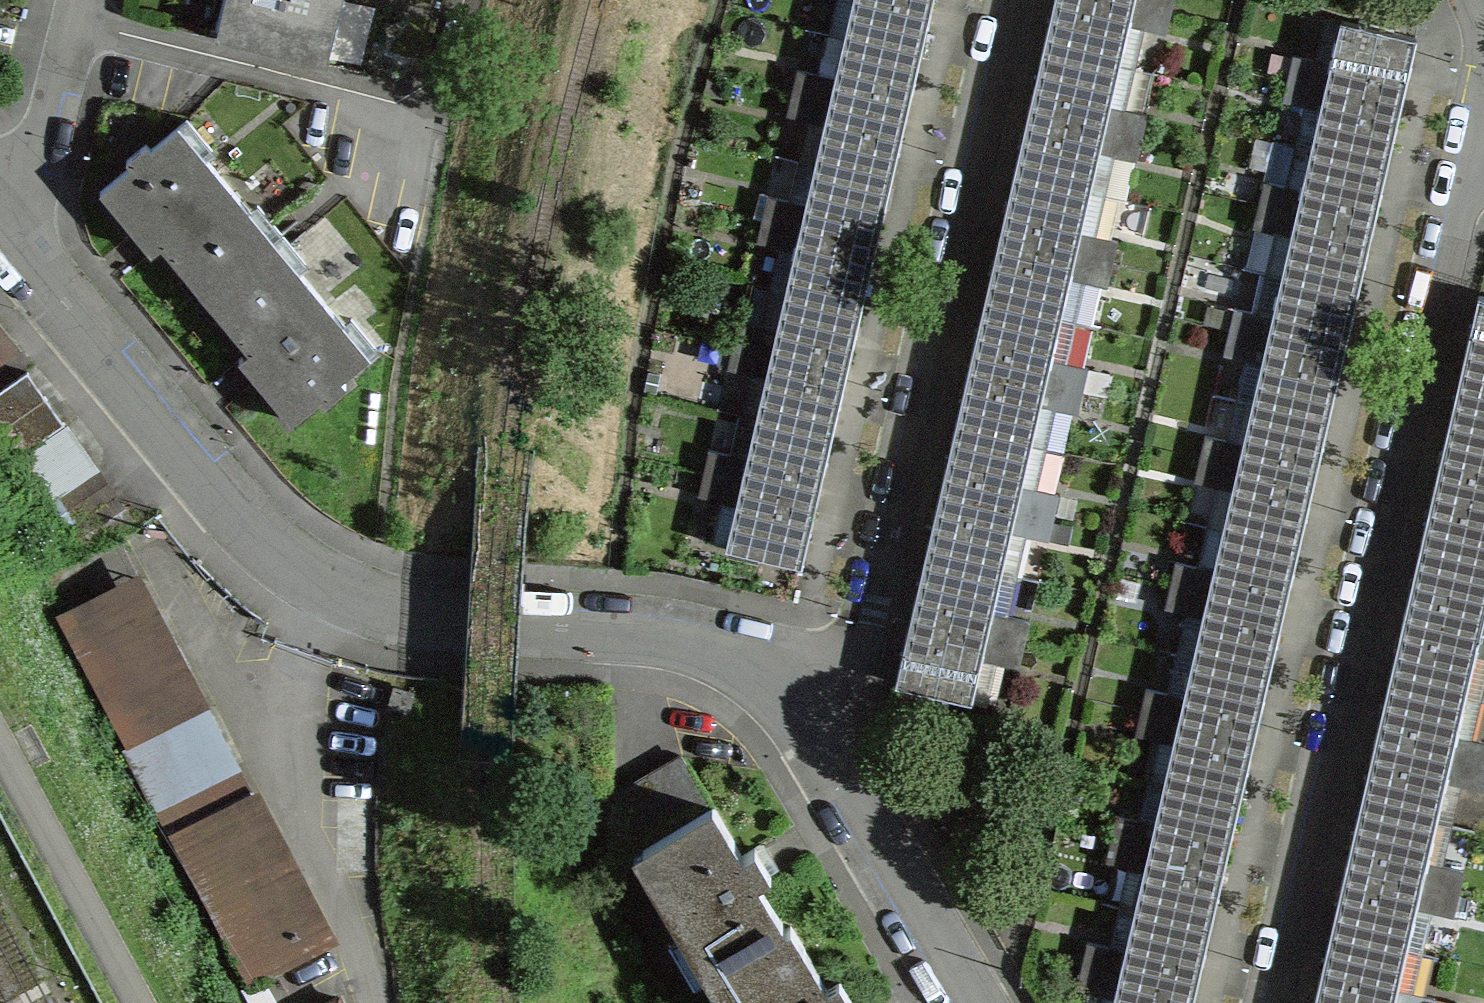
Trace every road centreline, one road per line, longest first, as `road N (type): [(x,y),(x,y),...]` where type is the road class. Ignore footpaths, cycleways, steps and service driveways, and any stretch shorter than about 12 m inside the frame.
road 1 (residential): [(826,736),(726,647),(593,614),(368,596),(242,525),(20,256)]
road 2 (residential): [(1271,1002),(1460,206),(1483,169)]
road 3 (residential): [(1012,0),(873,609),(826,736)]
road 4 (residential): [(975,1002),(826,736)]
road 5 (residential): [(82,0),(20,256)]

